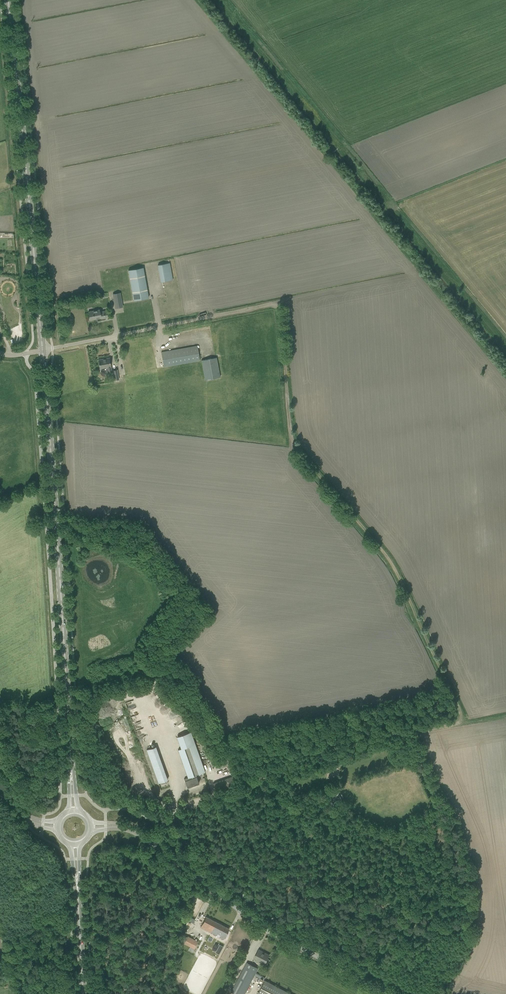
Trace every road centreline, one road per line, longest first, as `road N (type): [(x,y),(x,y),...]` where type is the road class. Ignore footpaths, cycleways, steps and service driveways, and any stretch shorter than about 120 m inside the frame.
road 1 (primary): [(71,770),(43,351)]
road 2 (primary): [(43,351),(9,0)]
road 3 (tertiary): [(388,993),(278,936),(156,846)]
road 4 (unclassified): [(43,351),(213,316)]

